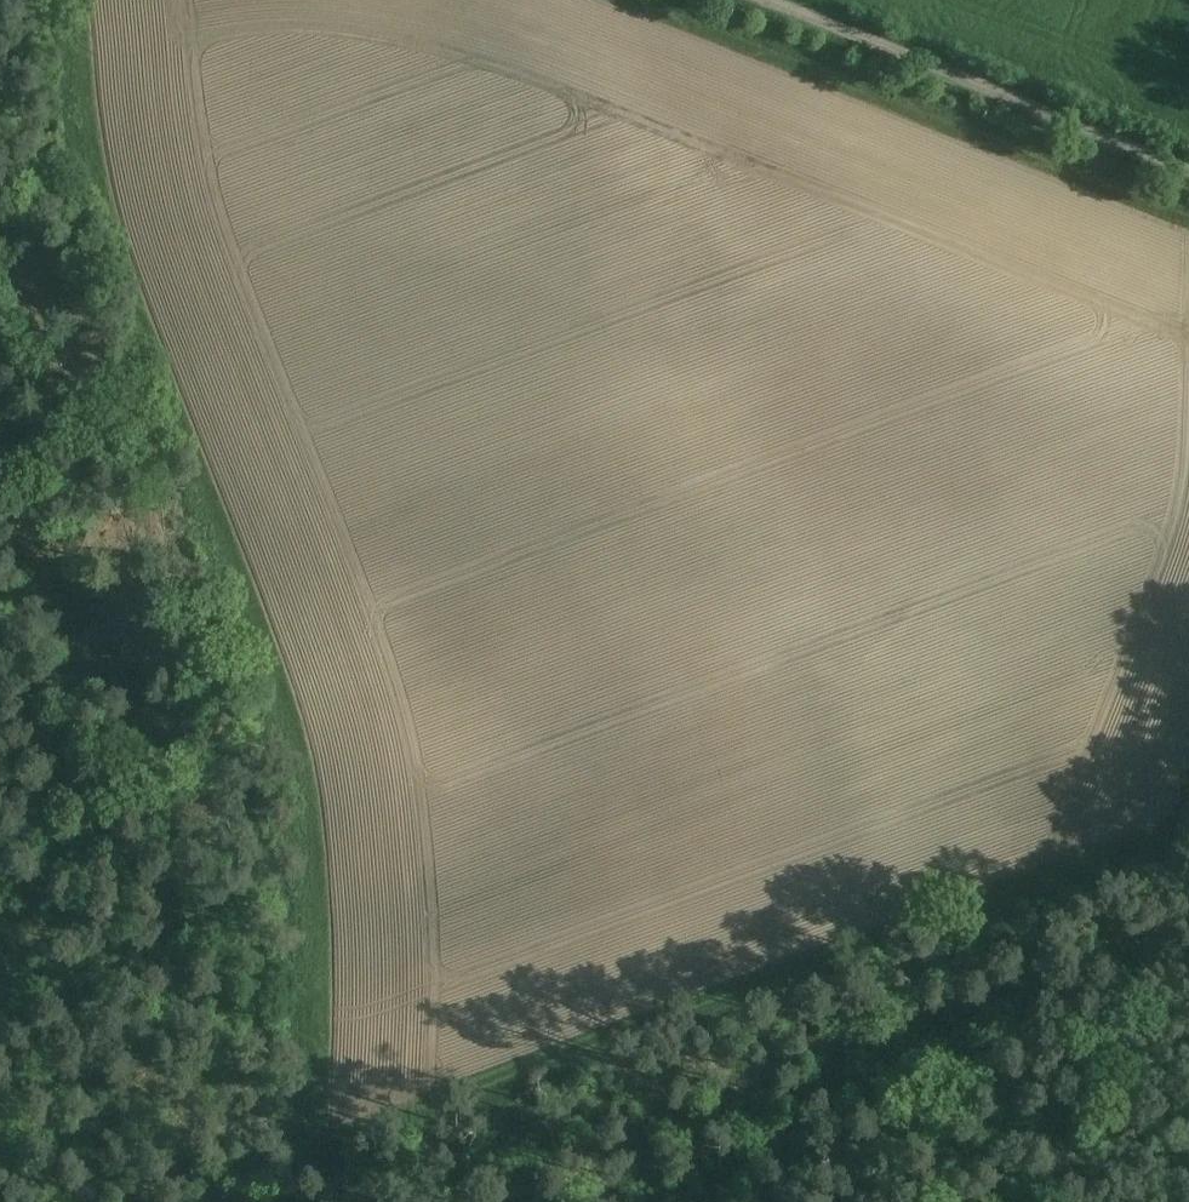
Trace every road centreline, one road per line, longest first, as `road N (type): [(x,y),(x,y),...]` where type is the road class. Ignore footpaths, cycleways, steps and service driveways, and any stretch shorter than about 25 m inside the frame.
road 1 (track): [(793,0),(1188,161)]
road 2 (unclassified): [(1064,1201),(1188,870)]

